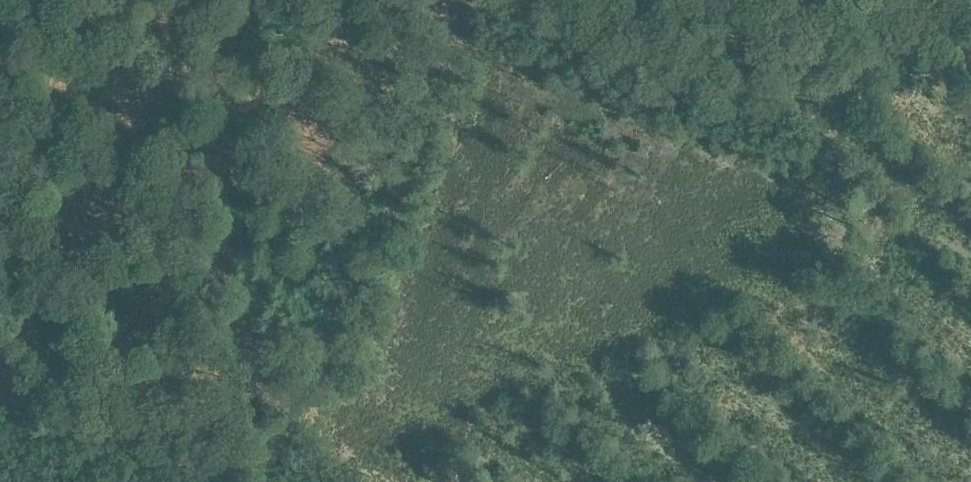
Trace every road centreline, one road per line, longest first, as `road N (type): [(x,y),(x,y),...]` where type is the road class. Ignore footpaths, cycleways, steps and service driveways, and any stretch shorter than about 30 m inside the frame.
road 1 (track): [(848,0),(970,105)]

